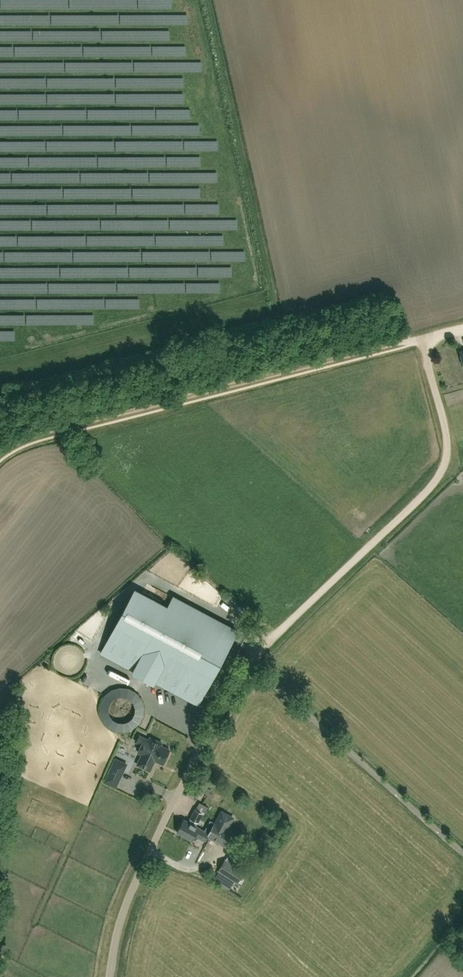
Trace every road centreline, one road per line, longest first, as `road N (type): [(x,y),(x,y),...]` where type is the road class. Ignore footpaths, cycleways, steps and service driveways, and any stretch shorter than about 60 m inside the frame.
road 1 (track): [(0,453),(63,427),(422,338)]
road 2 (track): [(254,658),(439,475),(448,442),(422,338)]
road 3 (unclassified): [(110,976),(141,870),(254,658)]
road 4 (track): [(265,666),(248,664),(462,852)]

